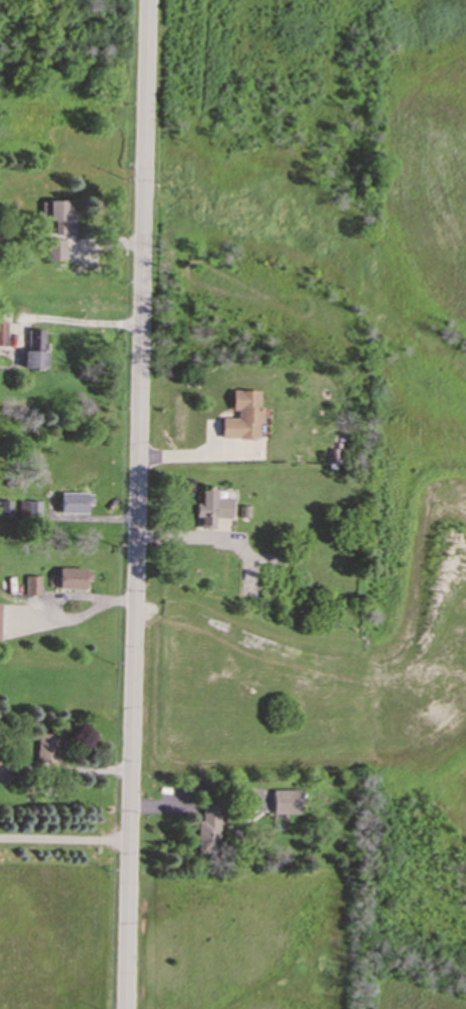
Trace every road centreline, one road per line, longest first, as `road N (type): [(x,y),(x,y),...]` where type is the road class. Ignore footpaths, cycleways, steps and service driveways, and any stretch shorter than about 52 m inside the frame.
road 1 (residential): [(125,1008),(147,0)]

